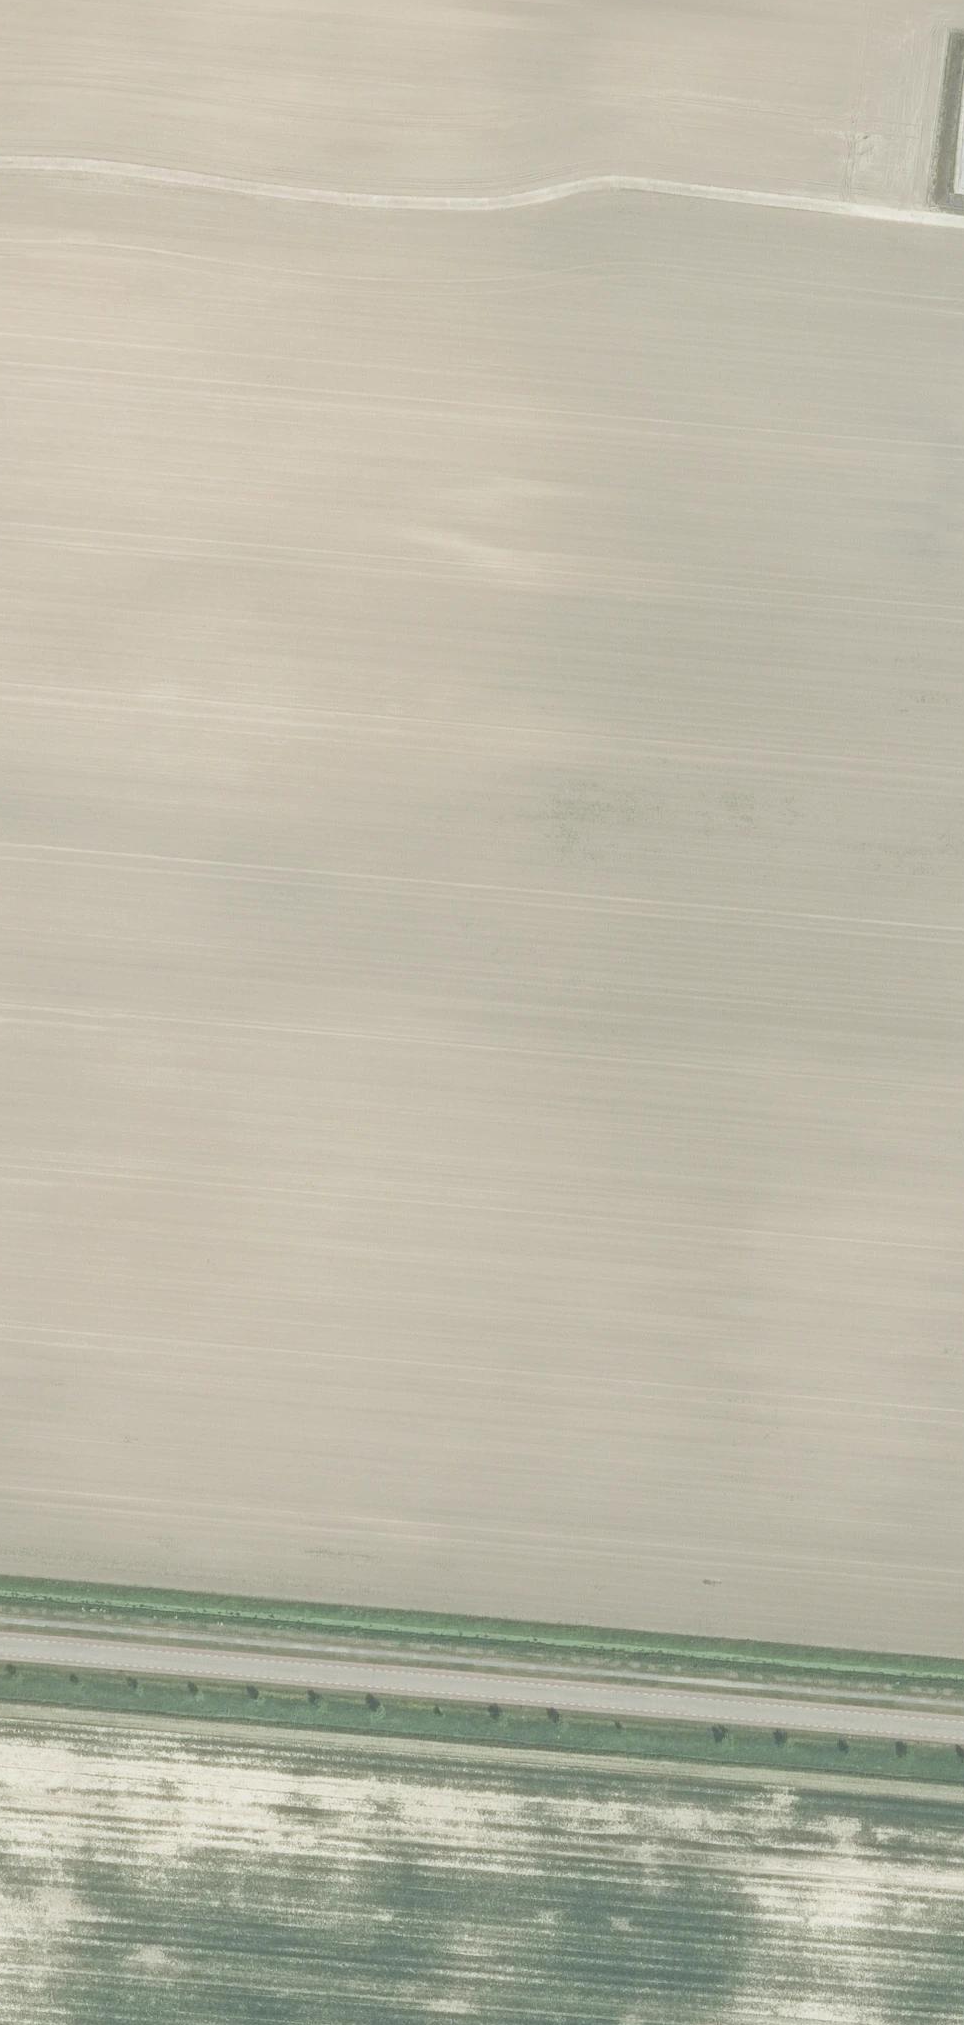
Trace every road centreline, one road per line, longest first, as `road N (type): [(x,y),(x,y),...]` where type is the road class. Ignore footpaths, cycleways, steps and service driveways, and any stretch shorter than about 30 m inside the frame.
road 1 (secondary): [(963,1726),(0,1640)]

